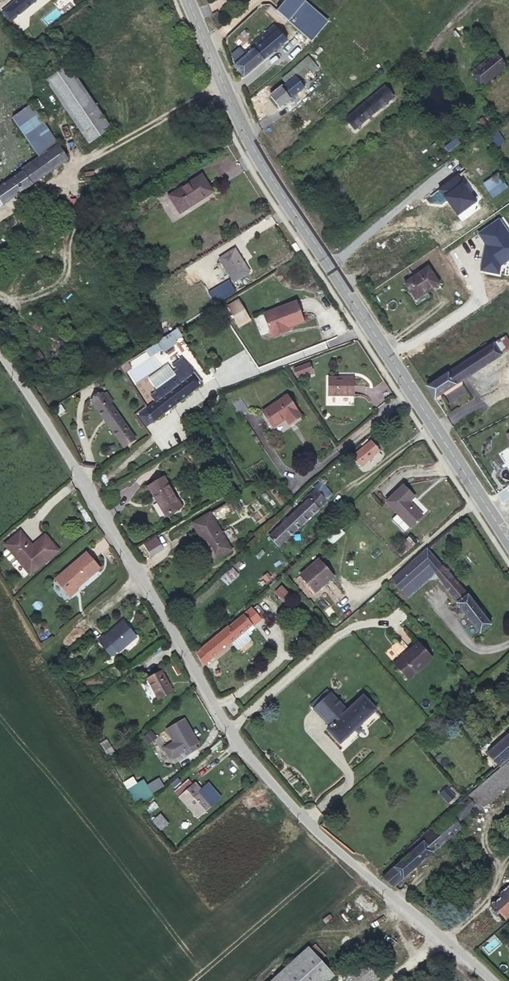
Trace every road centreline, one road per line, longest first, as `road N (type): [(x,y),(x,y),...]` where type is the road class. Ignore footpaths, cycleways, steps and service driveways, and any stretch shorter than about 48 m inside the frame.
road 1 (residential): [(0,355),(225,731),(305,818),(494,980)]
road 2 (secondary): [(186,0),(257,154),(508,542)]

